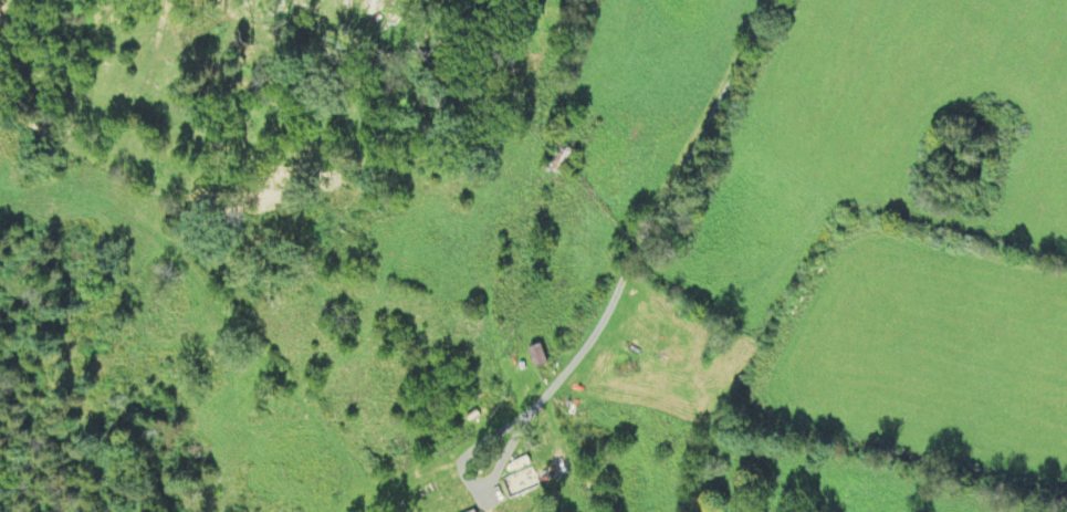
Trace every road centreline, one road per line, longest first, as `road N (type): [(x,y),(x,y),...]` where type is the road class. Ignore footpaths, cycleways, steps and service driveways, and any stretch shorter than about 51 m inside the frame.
road 1 (residential): [(786,0),(534,406)]

